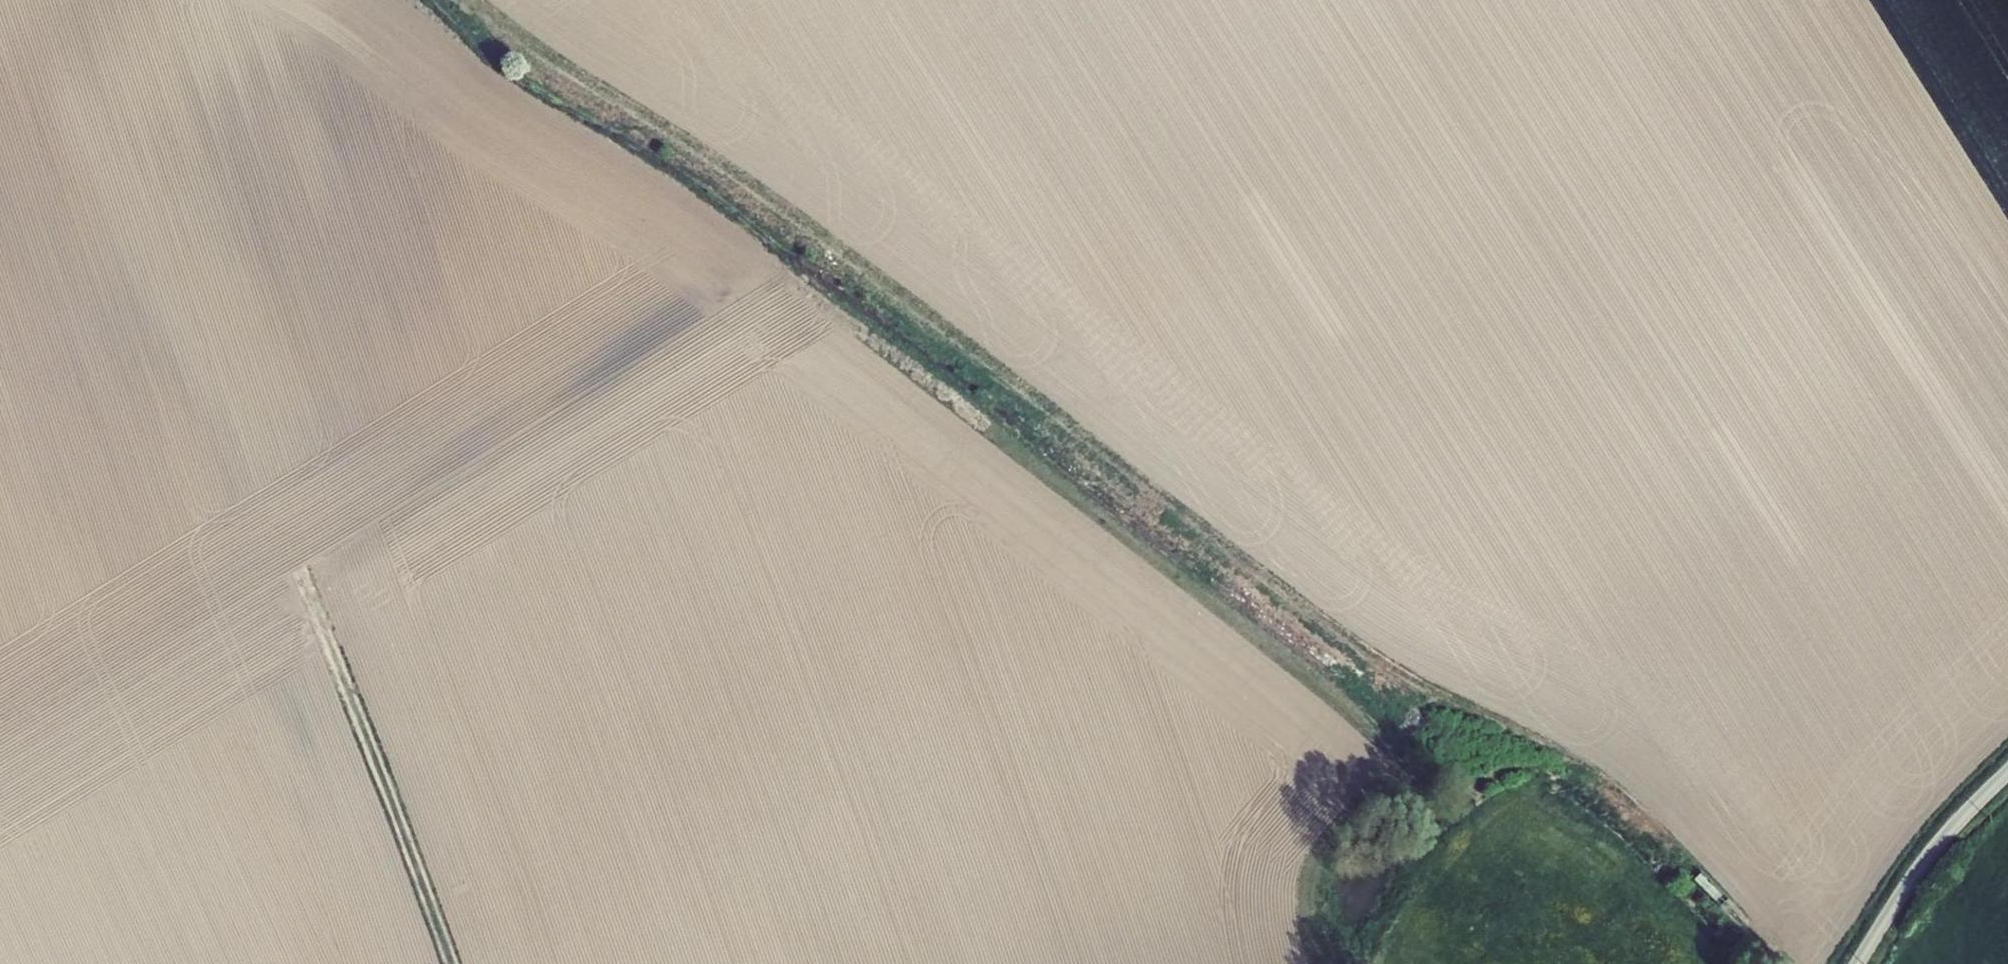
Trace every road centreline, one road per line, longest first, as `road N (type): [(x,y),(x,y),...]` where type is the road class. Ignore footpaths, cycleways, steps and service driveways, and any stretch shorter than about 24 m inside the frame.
road 1 (track): [(299,566),(450,963)]
road 2 (unclassified): [(1857,963),(1891,905),(2007,774)]

